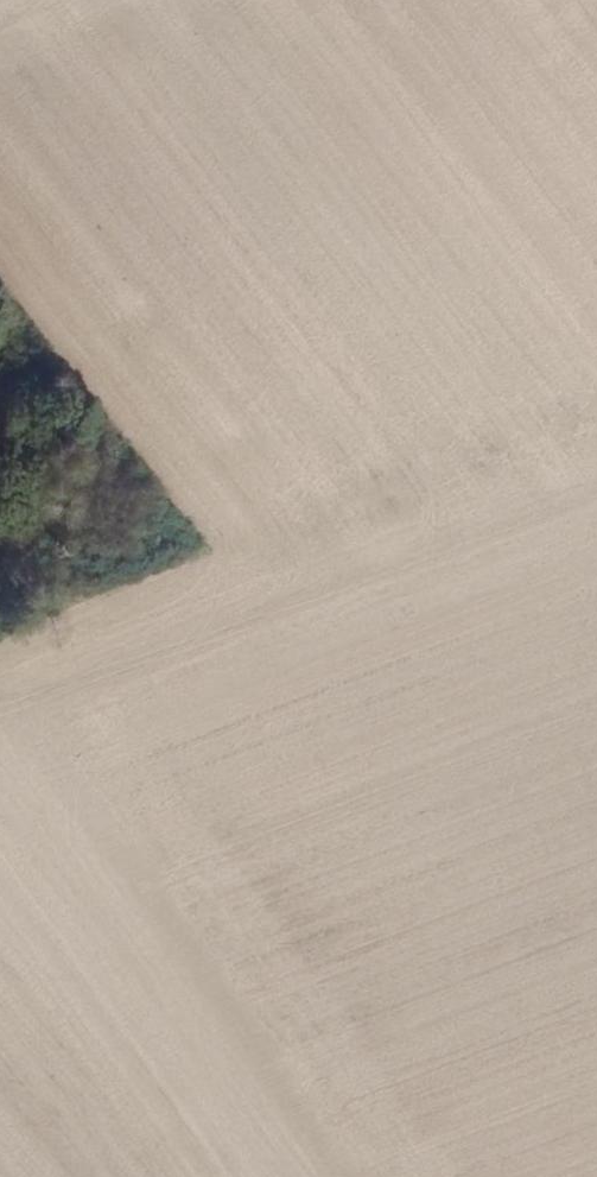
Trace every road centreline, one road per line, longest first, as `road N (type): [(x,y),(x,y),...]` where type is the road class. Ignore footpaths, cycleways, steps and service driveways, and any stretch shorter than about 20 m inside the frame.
road 1 (track): [(173,1176),(0,911)]

